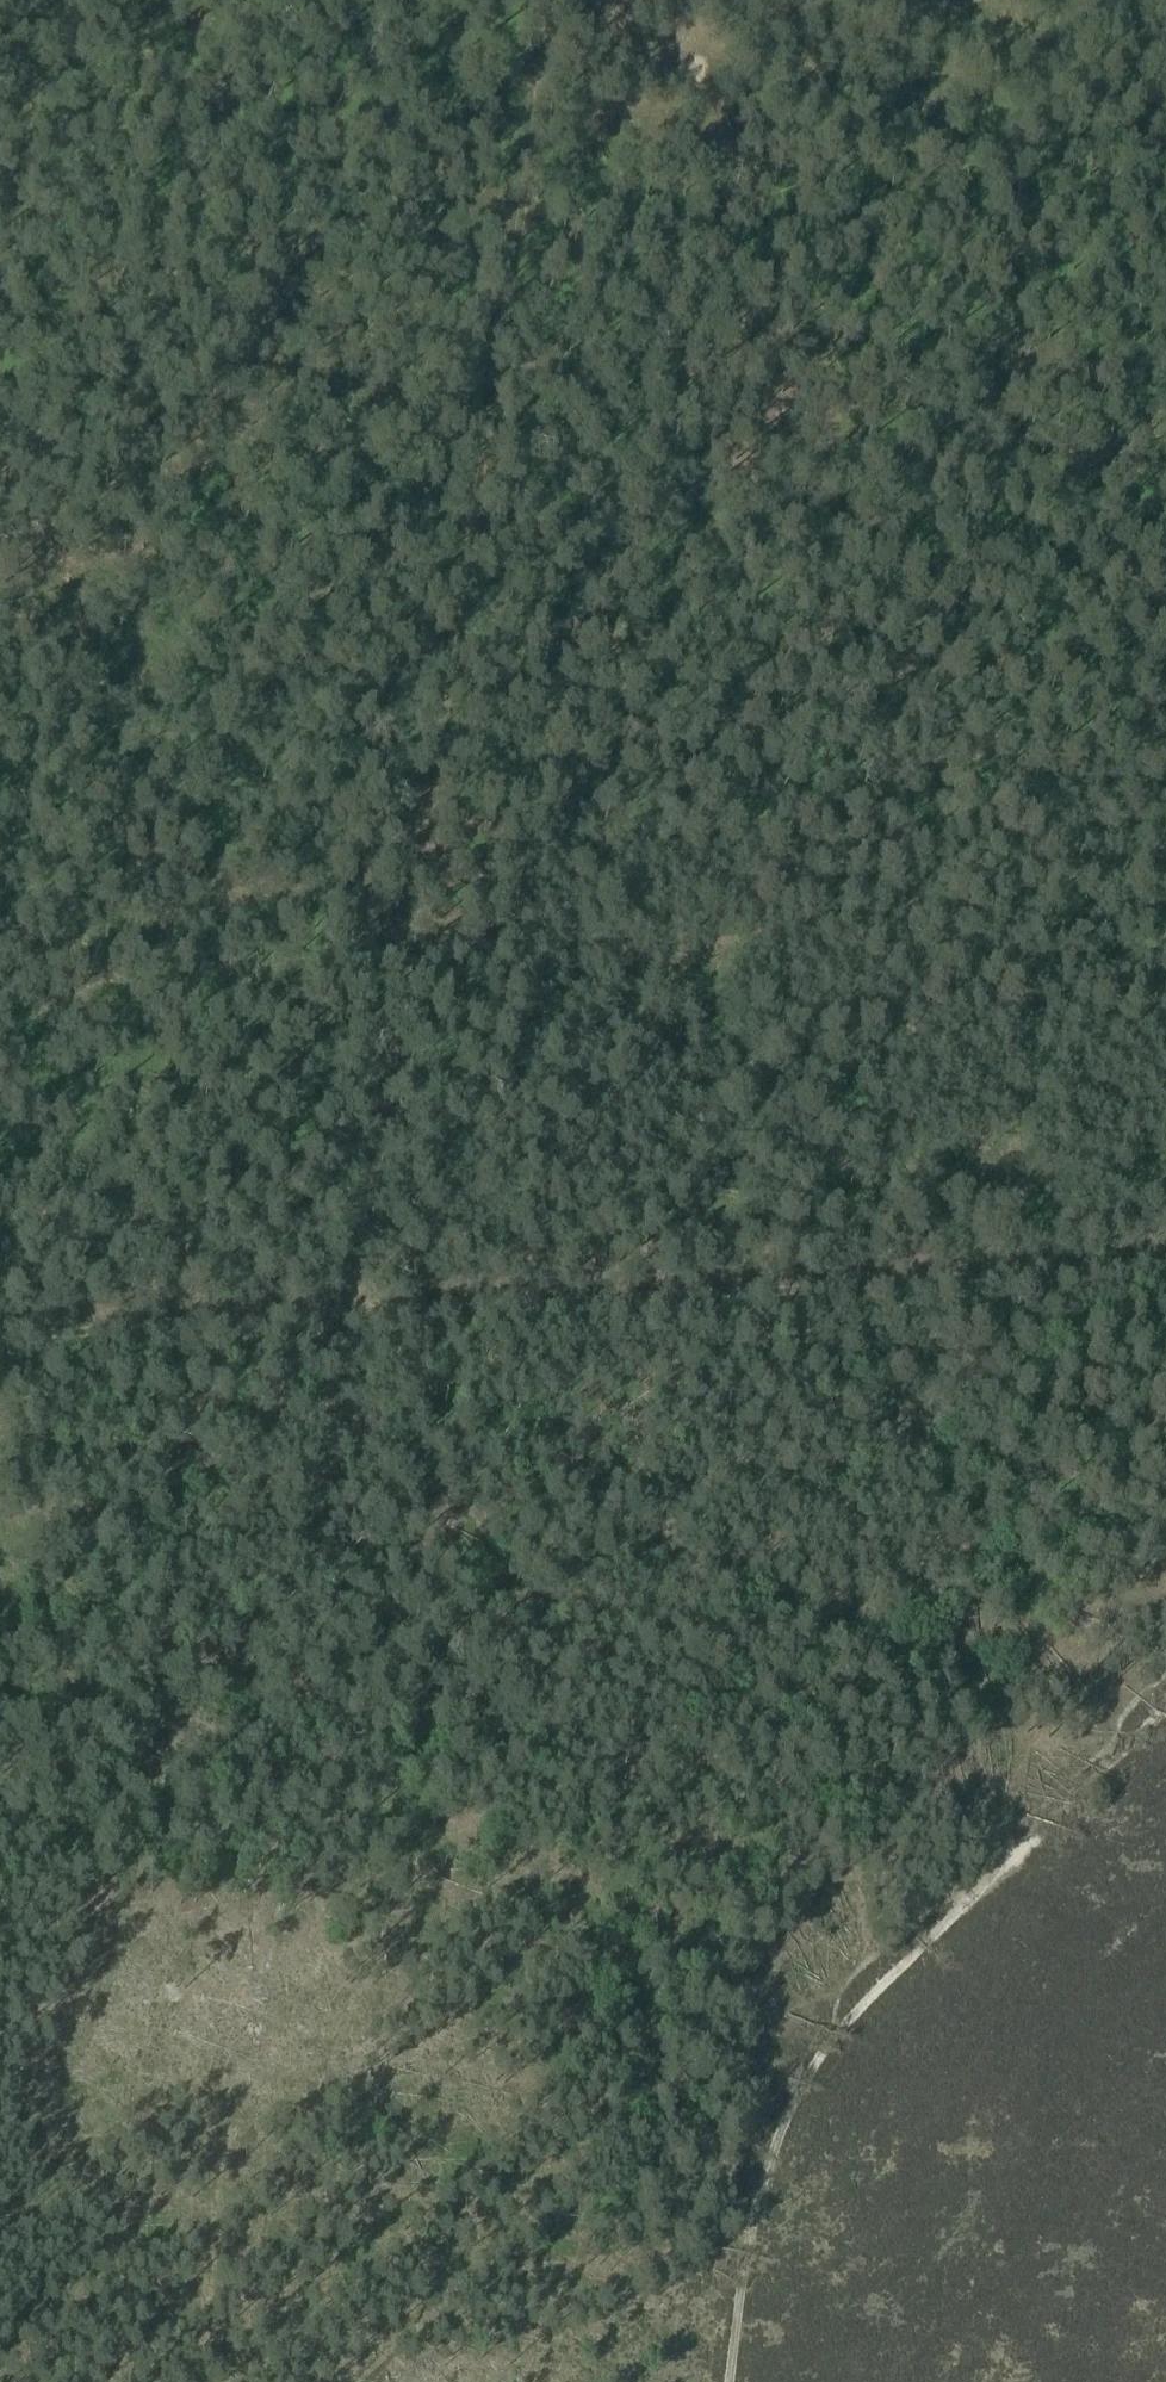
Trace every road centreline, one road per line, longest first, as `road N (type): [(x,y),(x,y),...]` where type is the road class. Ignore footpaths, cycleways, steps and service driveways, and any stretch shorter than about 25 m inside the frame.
road 1 (track): [(1165,1713),(833,2040),(785,2121),(757,2195),(727,2381)]
road 2 (track): [(355,2381),(416,2316),(443,2304),(626,2312),(743,2276)]

